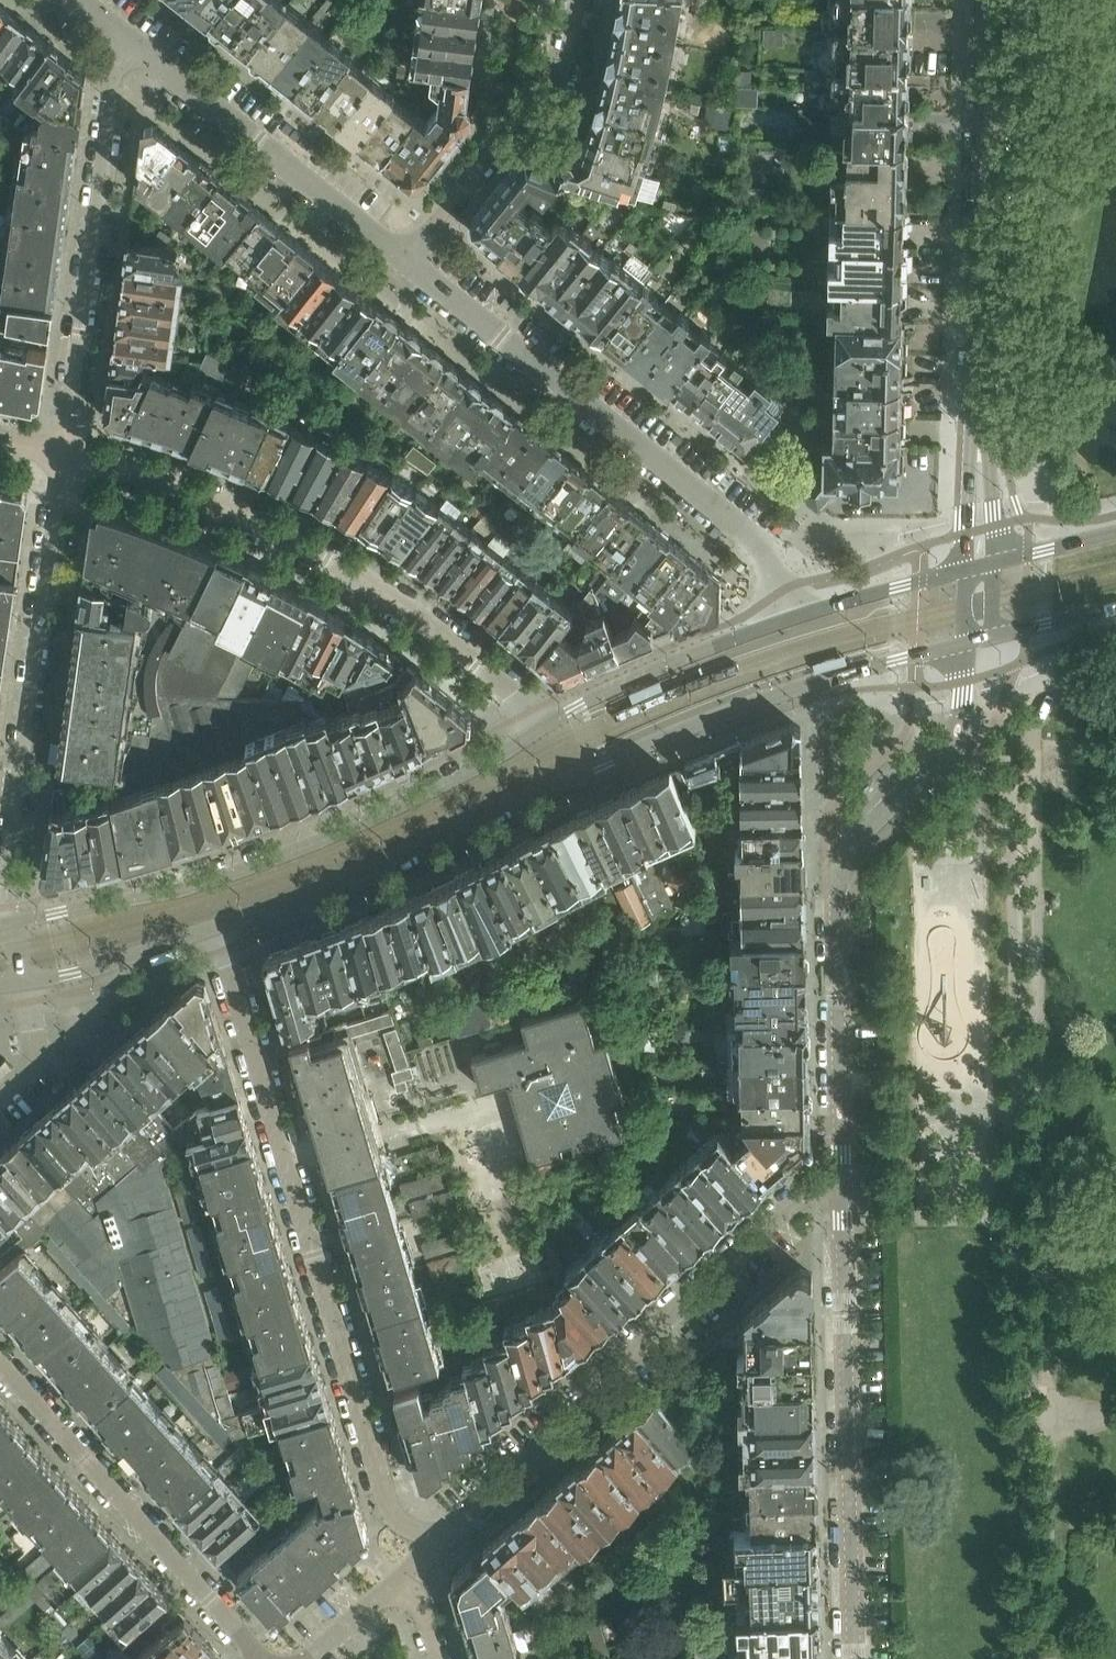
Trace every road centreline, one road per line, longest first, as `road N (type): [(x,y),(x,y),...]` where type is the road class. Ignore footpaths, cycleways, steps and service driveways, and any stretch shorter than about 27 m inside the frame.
road 1 (tertiary): [(217,926),(823,679),(970,643)]
road 2 (residential): [(445,1538),(398,1520),(382,1485),(217,926)]
road 3 (residential): [(970,643),(965,719),(835,857),(842,1192)]
road 4 (tertiary): [(542,727),(505,754),(351,828),(212,882),(8,923)]
road 5 (residential): [(974,566),(994,0)]
road 6 (residential): [(542,727),(477,663),(330,555),(177,487),(64,452)]
road 7 (residential): [(804,614),(771,552),(405,258)]
road 8 (residential): [(445,1538),(630,1375),(657,1323),(801,1198),(842,1192)]
road 9 (residential): [(8,923),(4,882),(64,452)]
road 10 (residential): [(842,1192),(855,1658)]
road 11 (residential): [(64,452),(116,76),(131,38)]
road 12 (residential): [(262,1658),(0,1363)]
road 13 (residential): [(405,258),(131,38)]
road 14 (residential): [(405,258),(523,113),(560,86),(579,0)]
road 15 (tertiary): [(804,614),(706,650),(542,727)]
road 16 (tertiary): [(24,981),(71,976),(217,926)]
road 17 (tertiary): [(974,566),(804,614)]
road 18 (tertiary): [(970,643),(1115,605)]
road 19 (tertiary): [(1115,532),(974,566)]
road 20 (residential): [(312,1658),(413,1571)]
road 21 (residential): [(0,1094),(36,1061),(24,981)]

